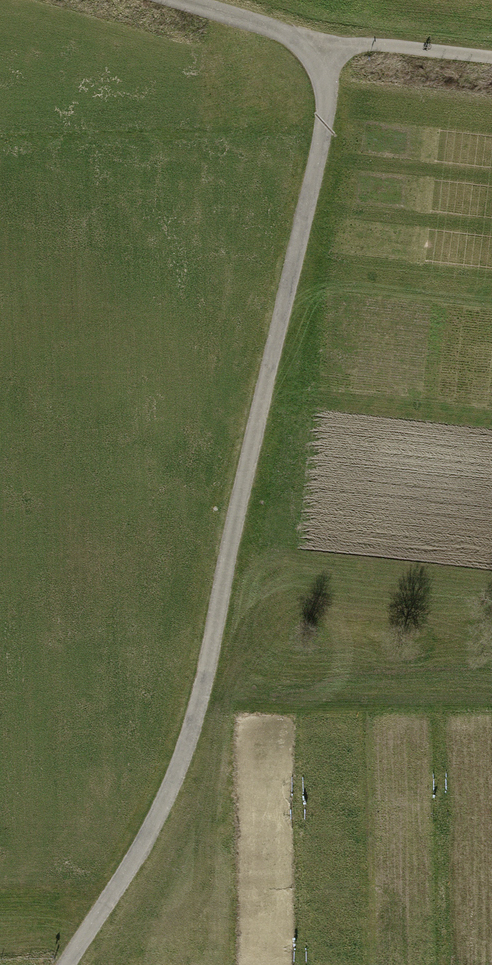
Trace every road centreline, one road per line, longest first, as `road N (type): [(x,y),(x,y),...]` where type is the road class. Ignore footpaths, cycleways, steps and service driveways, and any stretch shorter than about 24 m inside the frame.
road 1 (unclassified): [(325,59),(272,375),(185,766),(105,918),(71,964)]
road 2 (track): [(325,59),(351,44),(491,60)]
road 3 (track): [(325,59),(293,36),(177,0)]

